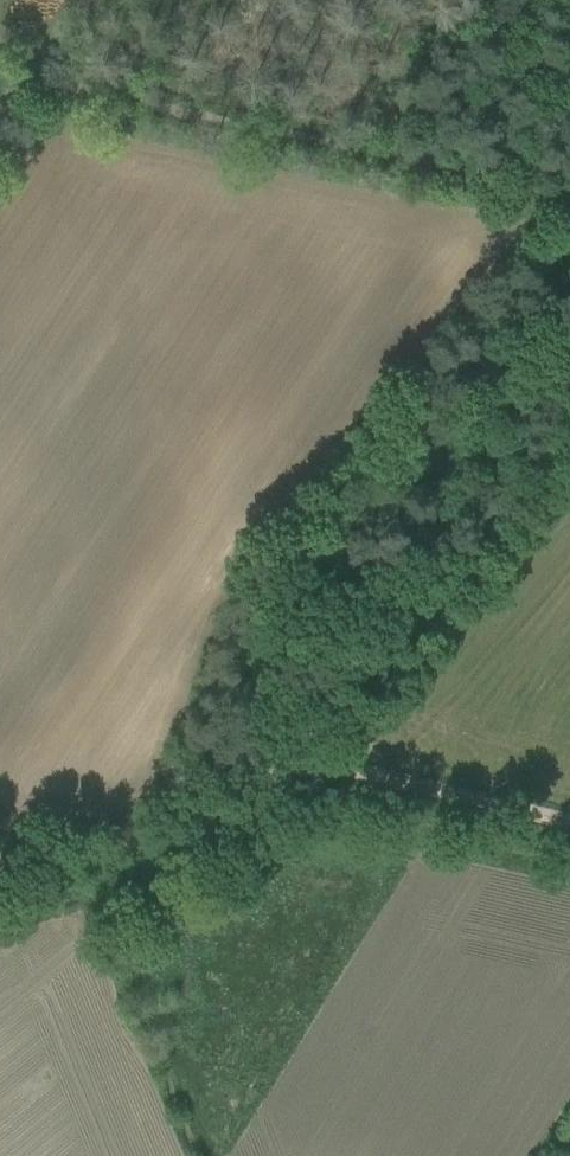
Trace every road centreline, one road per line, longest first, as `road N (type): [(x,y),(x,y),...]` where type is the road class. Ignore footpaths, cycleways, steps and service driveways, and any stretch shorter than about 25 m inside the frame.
road 1 (track): [(0,101),(38,87),(79,87),(381,155),(569,212)]
road 2 (track): [(266,791),(349,768),(569,822)]
road 3 (track): [(0,859),(128,851),(201,830),(266,791)]

